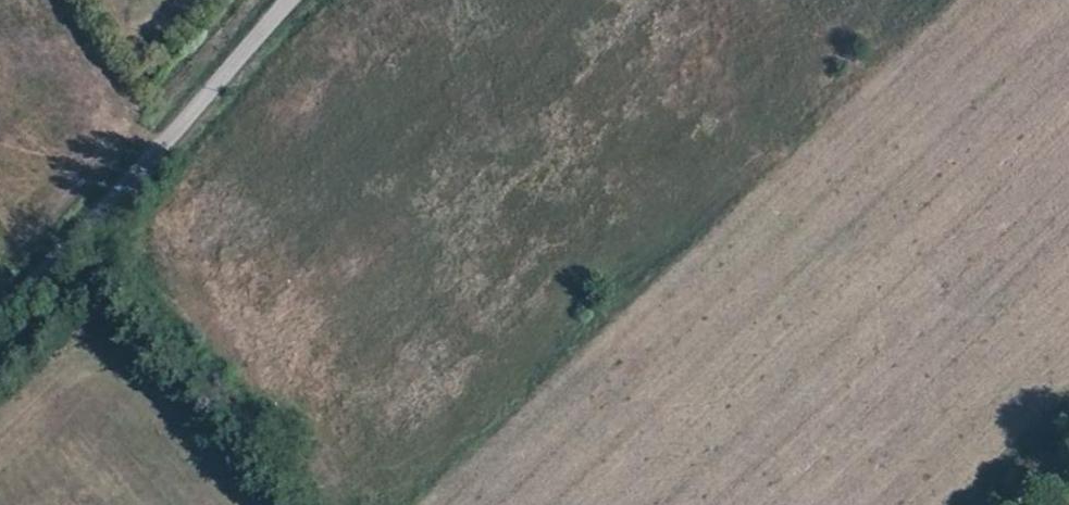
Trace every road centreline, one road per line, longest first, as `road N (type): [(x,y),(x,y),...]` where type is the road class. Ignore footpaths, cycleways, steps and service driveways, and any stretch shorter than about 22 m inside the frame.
road 1 (unclassified): [(289,0),(0,312)]

